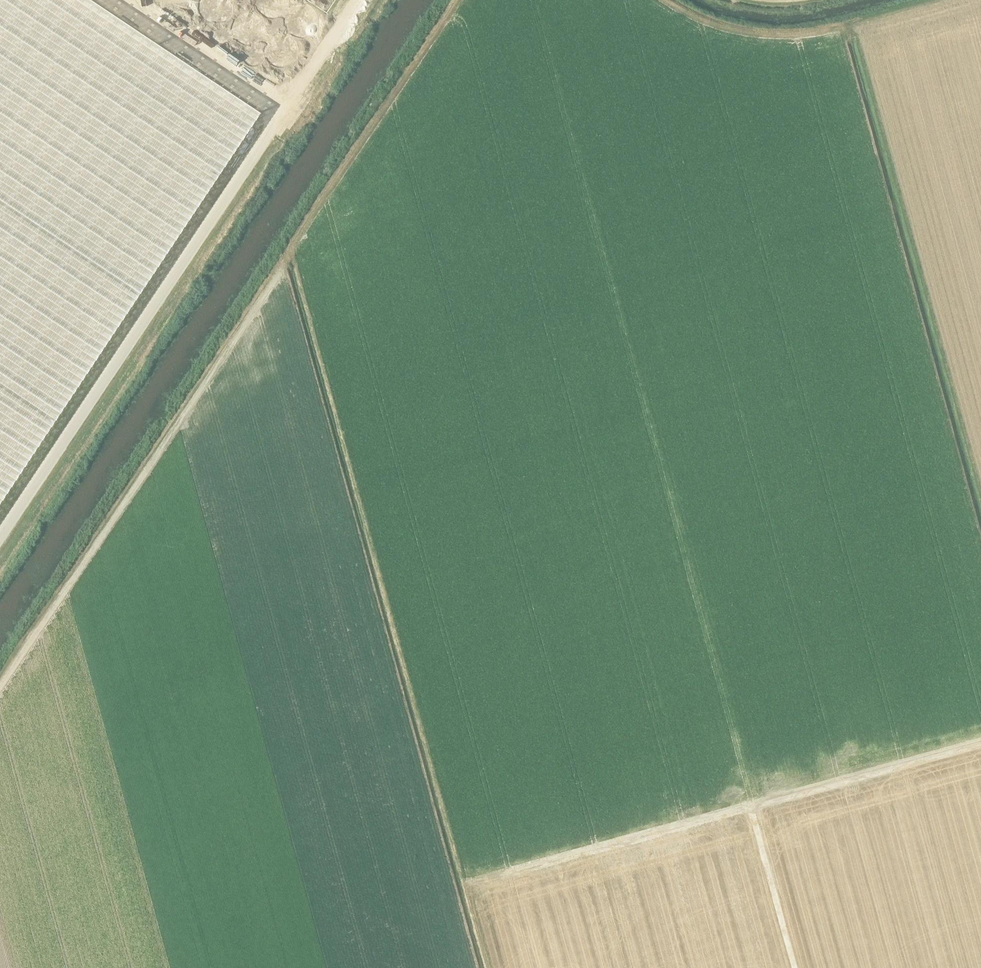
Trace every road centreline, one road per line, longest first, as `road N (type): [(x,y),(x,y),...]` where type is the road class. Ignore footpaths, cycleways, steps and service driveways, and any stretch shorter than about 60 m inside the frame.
road 1 (unclassified): [(0,537),(291,101)]

